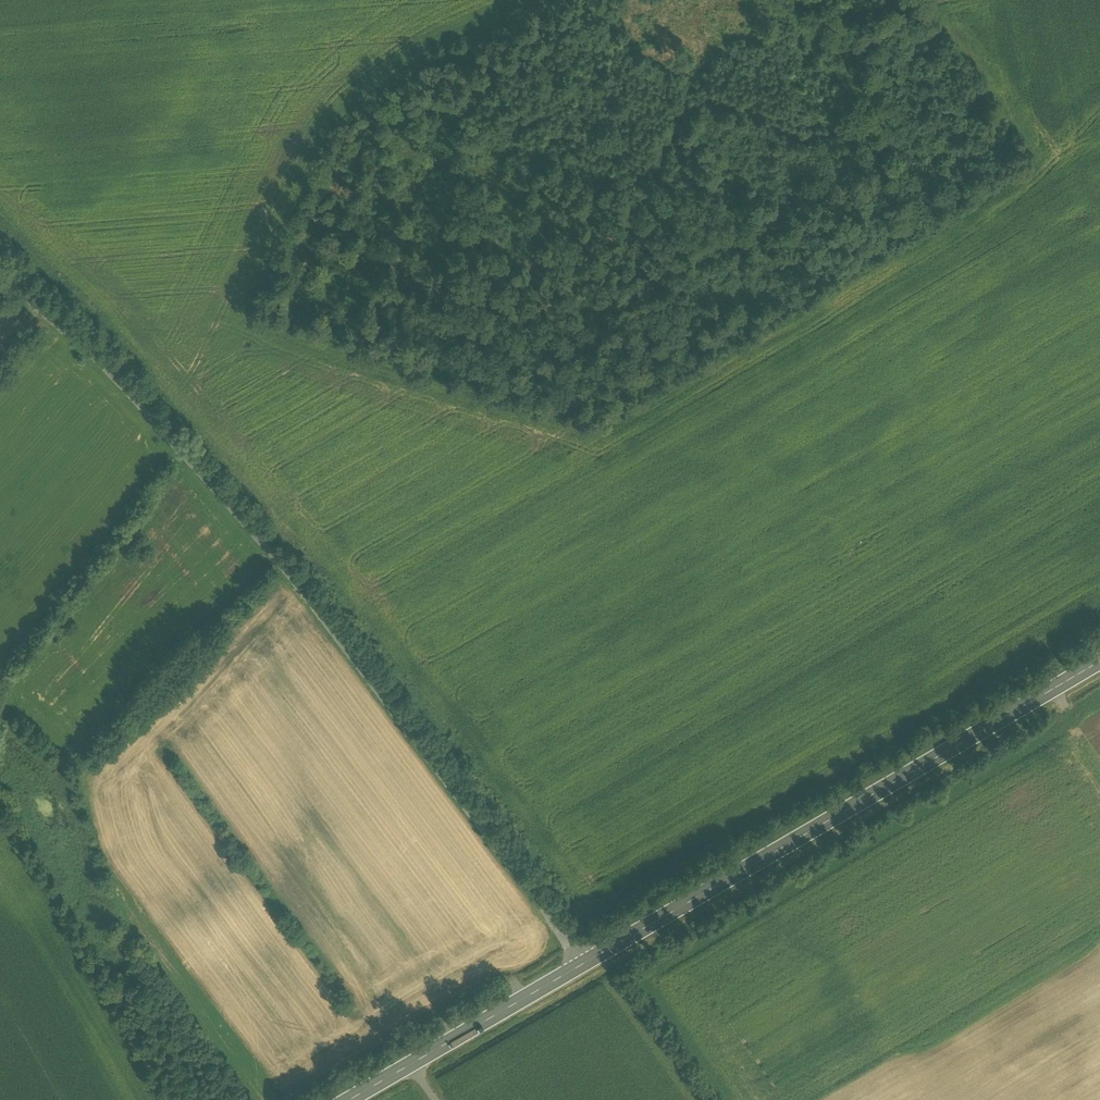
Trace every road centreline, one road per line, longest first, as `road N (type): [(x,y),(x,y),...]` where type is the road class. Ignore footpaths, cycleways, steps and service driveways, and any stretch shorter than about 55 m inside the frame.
road 1 (unclassified): [(584,963),(208,488),(0,277)]
road 2 (secondary): [(584,963),(1099,659)]
road 3 (secondary): [(350,1099),(584,963)]

